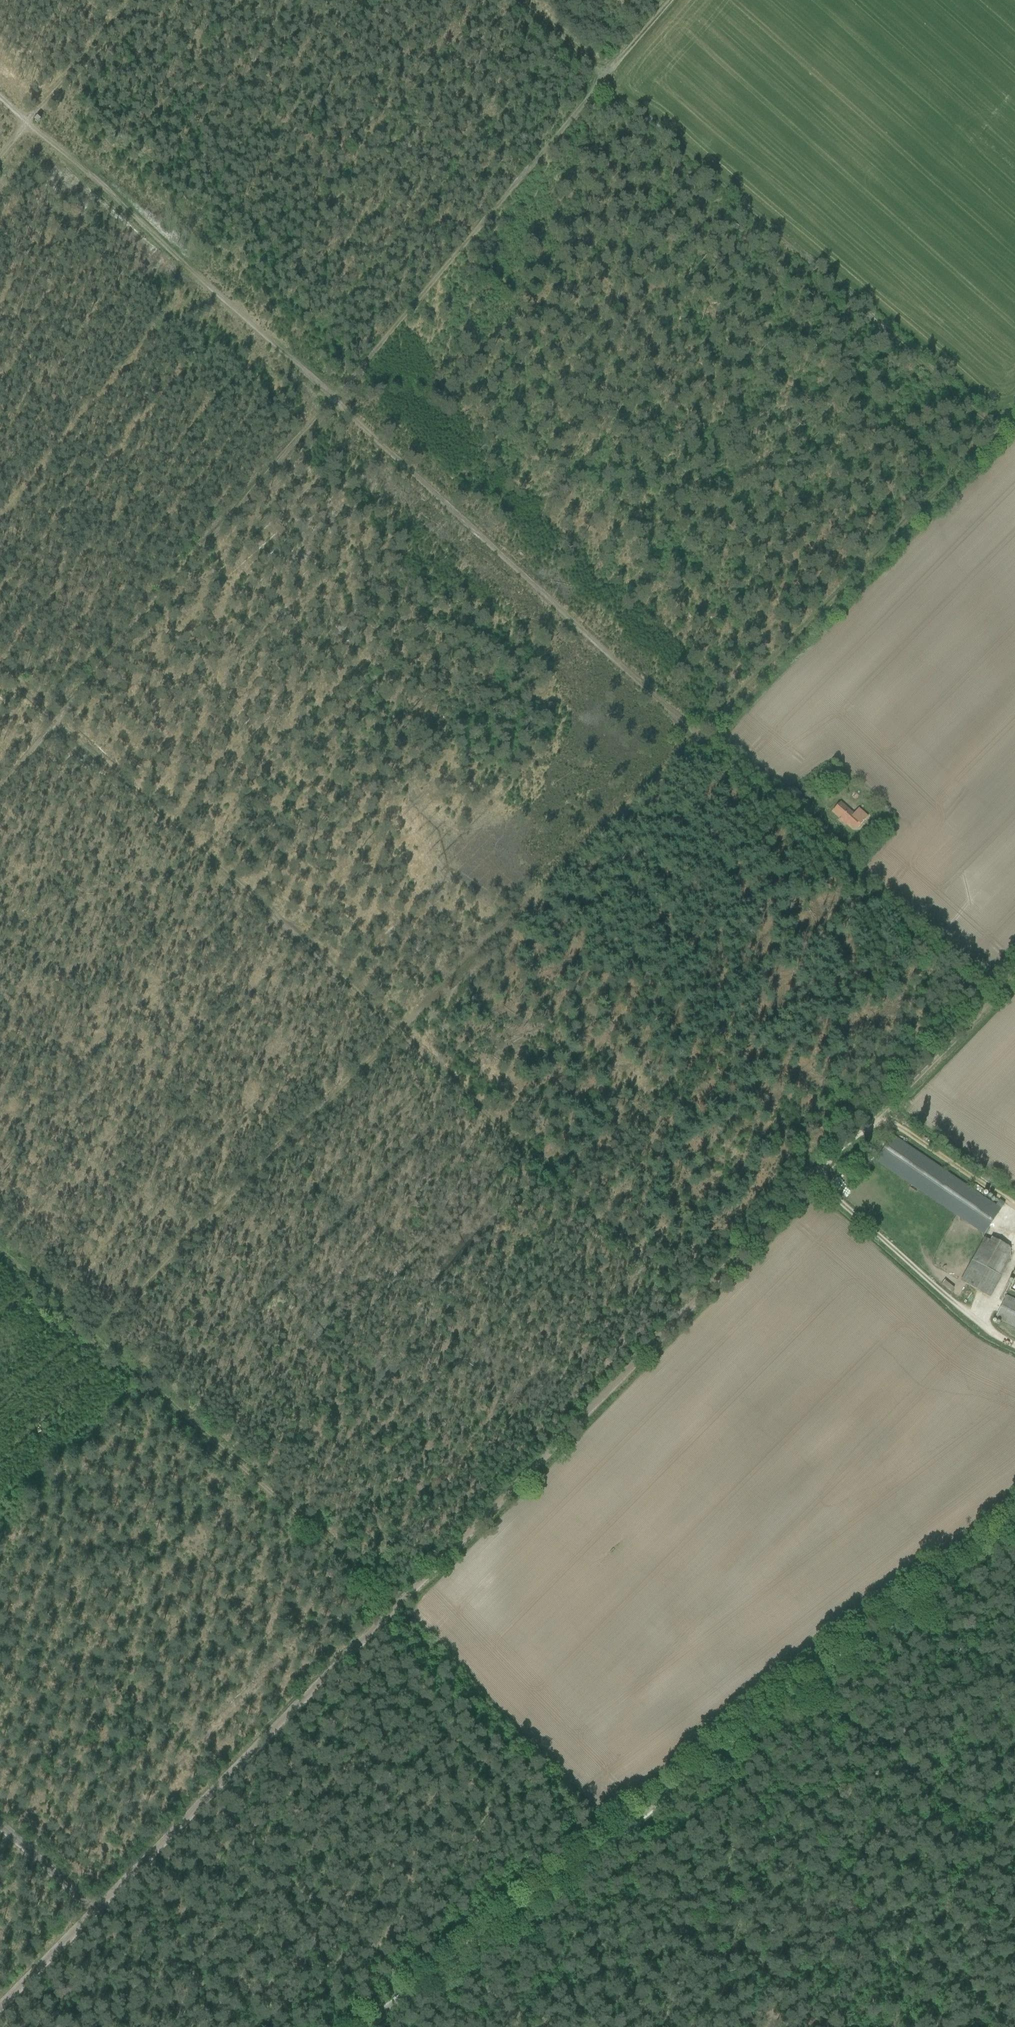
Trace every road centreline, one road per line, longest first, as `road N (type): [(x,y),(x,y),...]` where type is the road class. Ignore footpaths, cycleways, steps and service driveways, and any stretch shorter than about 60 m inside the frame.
road 1 (track): [(514,0),(998,436),(95,1337),(0,1253)]
road 2 (track): [(1014,1347),(991,1336),(810,1177),(689,1301),(55,722),(0,788)]
road 3 (track): [(0,673),(55,722),(327,402),(700,735)]
road 4 (track): [(0,2009),(689,1301)]
road 5 (track): [(669,0),(327,402),(0,102)]
road 6 (unclassified): [(1014,1525),(367,2026)]
road 7 (track): [(95,1337),(389,1607),(612,1837)]
road 8 (track): [(810,1177),(938,1060),(1014,976)]
road 9 (track): [(0,157),(131,0)]
road 10 (track): [(0,1828),(91,1911)]

